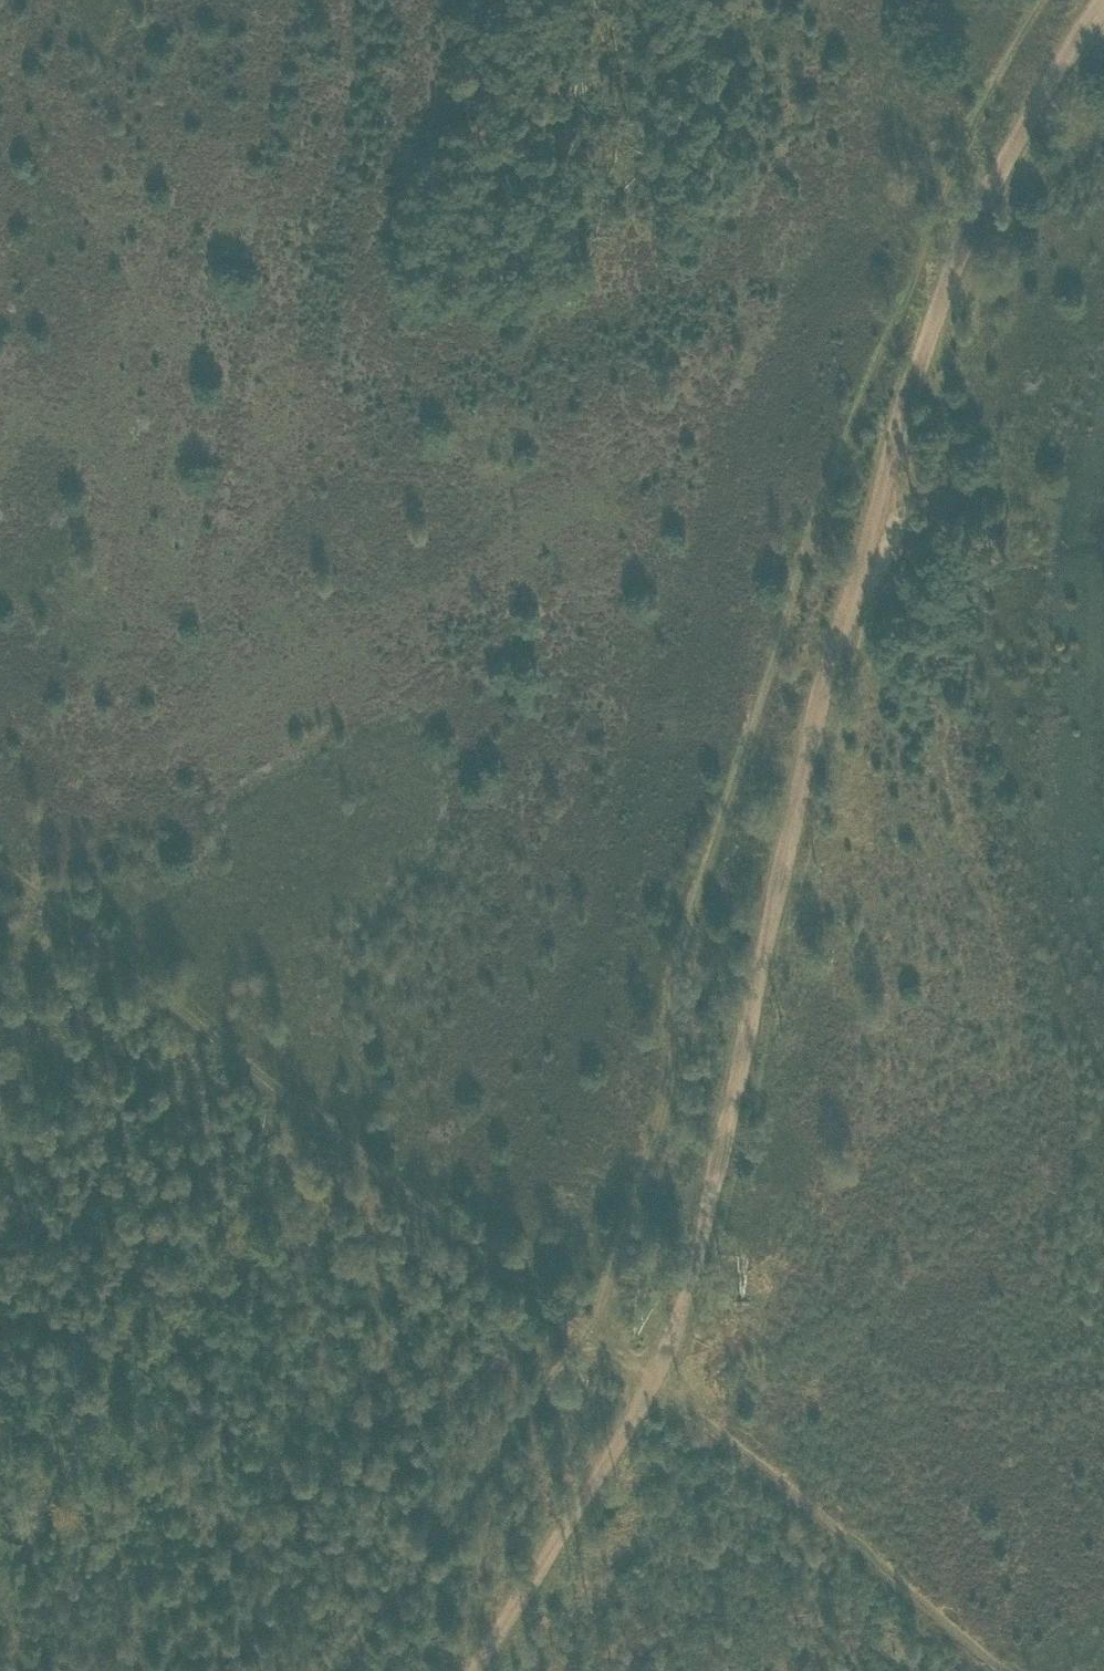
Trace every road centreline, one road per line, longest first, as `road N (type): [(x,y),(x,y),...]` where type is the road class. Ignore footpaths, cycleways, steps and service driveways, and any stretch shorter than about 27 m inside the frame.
road 1 (track): [(1103,5),(992,185),(940,304),(807,747),(727,1143),(670,1337),(646,1378)]
road 2 (track): [(646,1378),(470,1670)]

